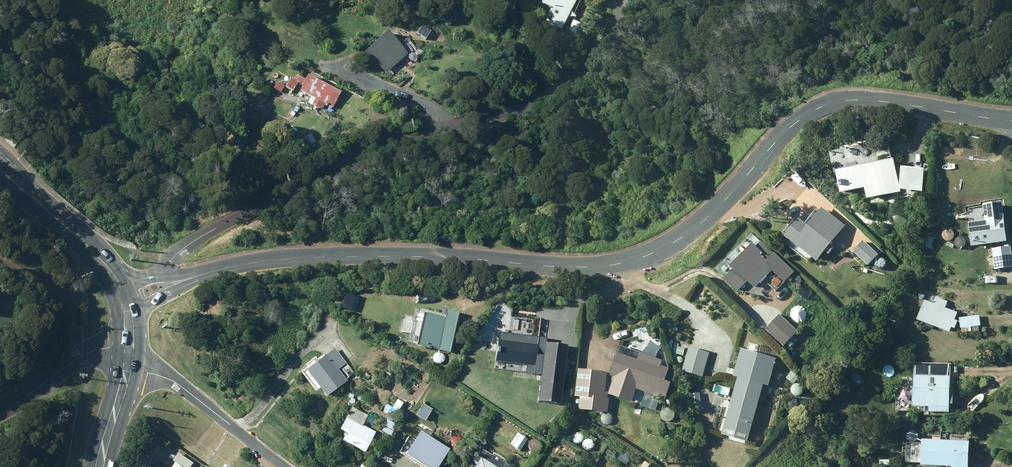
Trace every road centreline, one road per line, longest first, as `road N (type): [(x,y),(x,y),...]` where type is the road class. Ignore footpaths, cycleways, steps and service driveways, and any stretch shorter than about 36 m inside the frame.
road 1 (tertiary): [(176,282),(246,263),(326,257),(622,263),(664,249),(702,221),(786,131),(820,107),(879,101),(1011,120)]
road 2 (residential): [(176,282),(179,252),(238,218),(420,137),(550,97),(608,46),(619,0)]
road 3 (residential): [(129,359),(180,386),(288,466)]
road 4 (secondary): [(118,287),(90,249),(0,172)]
road 5 (residential): [(0,413),(89,353),(109,347),(129,359)]

